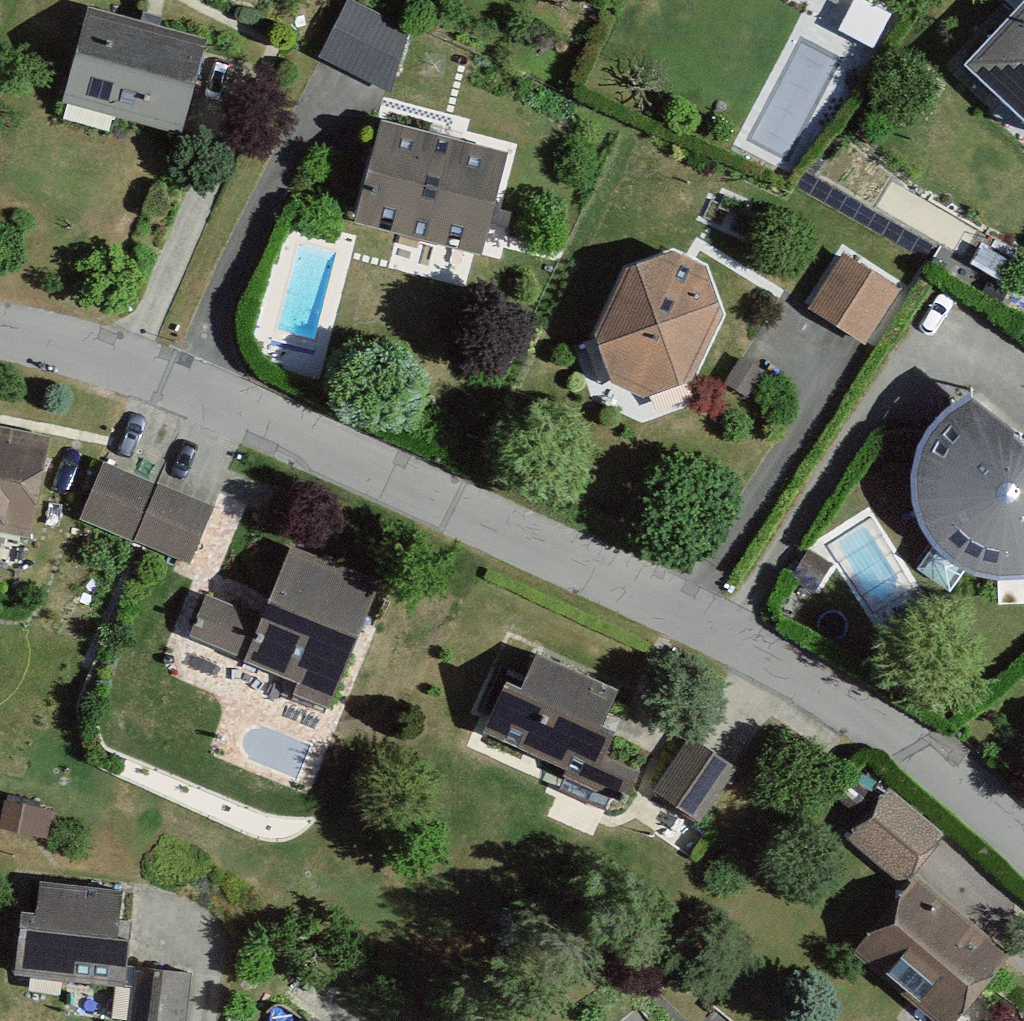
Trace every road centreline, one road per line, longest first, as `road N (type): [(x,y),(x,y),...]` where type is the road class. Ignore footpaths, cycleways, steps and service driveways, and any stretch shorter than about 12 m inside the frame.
road 1 (residential): [(0,306),(26,310),(693,594),(929,735),(1023,823)]

